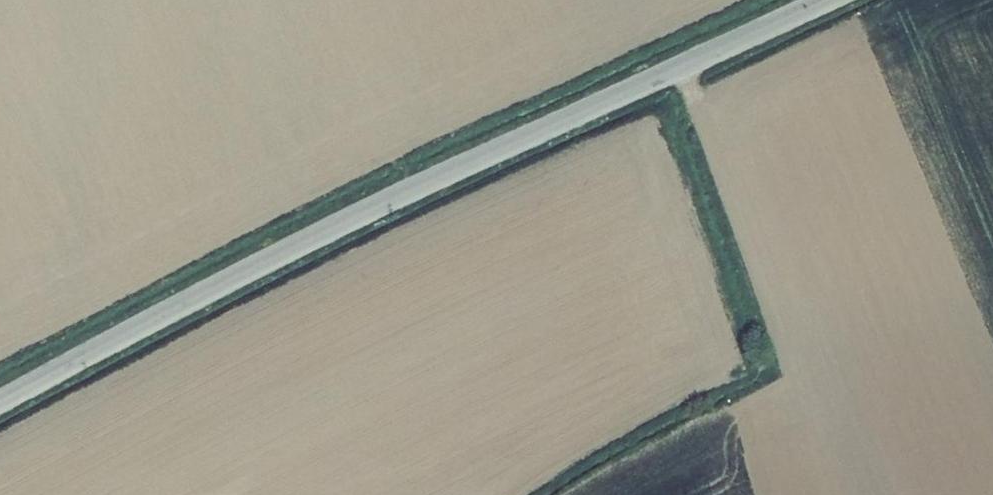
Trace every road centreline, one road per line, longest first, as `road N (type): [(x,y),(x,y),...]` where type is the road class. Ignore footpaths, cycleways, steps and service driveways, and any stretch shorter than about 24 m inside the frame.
road 1 (unclassified): [(831,0),(217,284),(0,401)]

